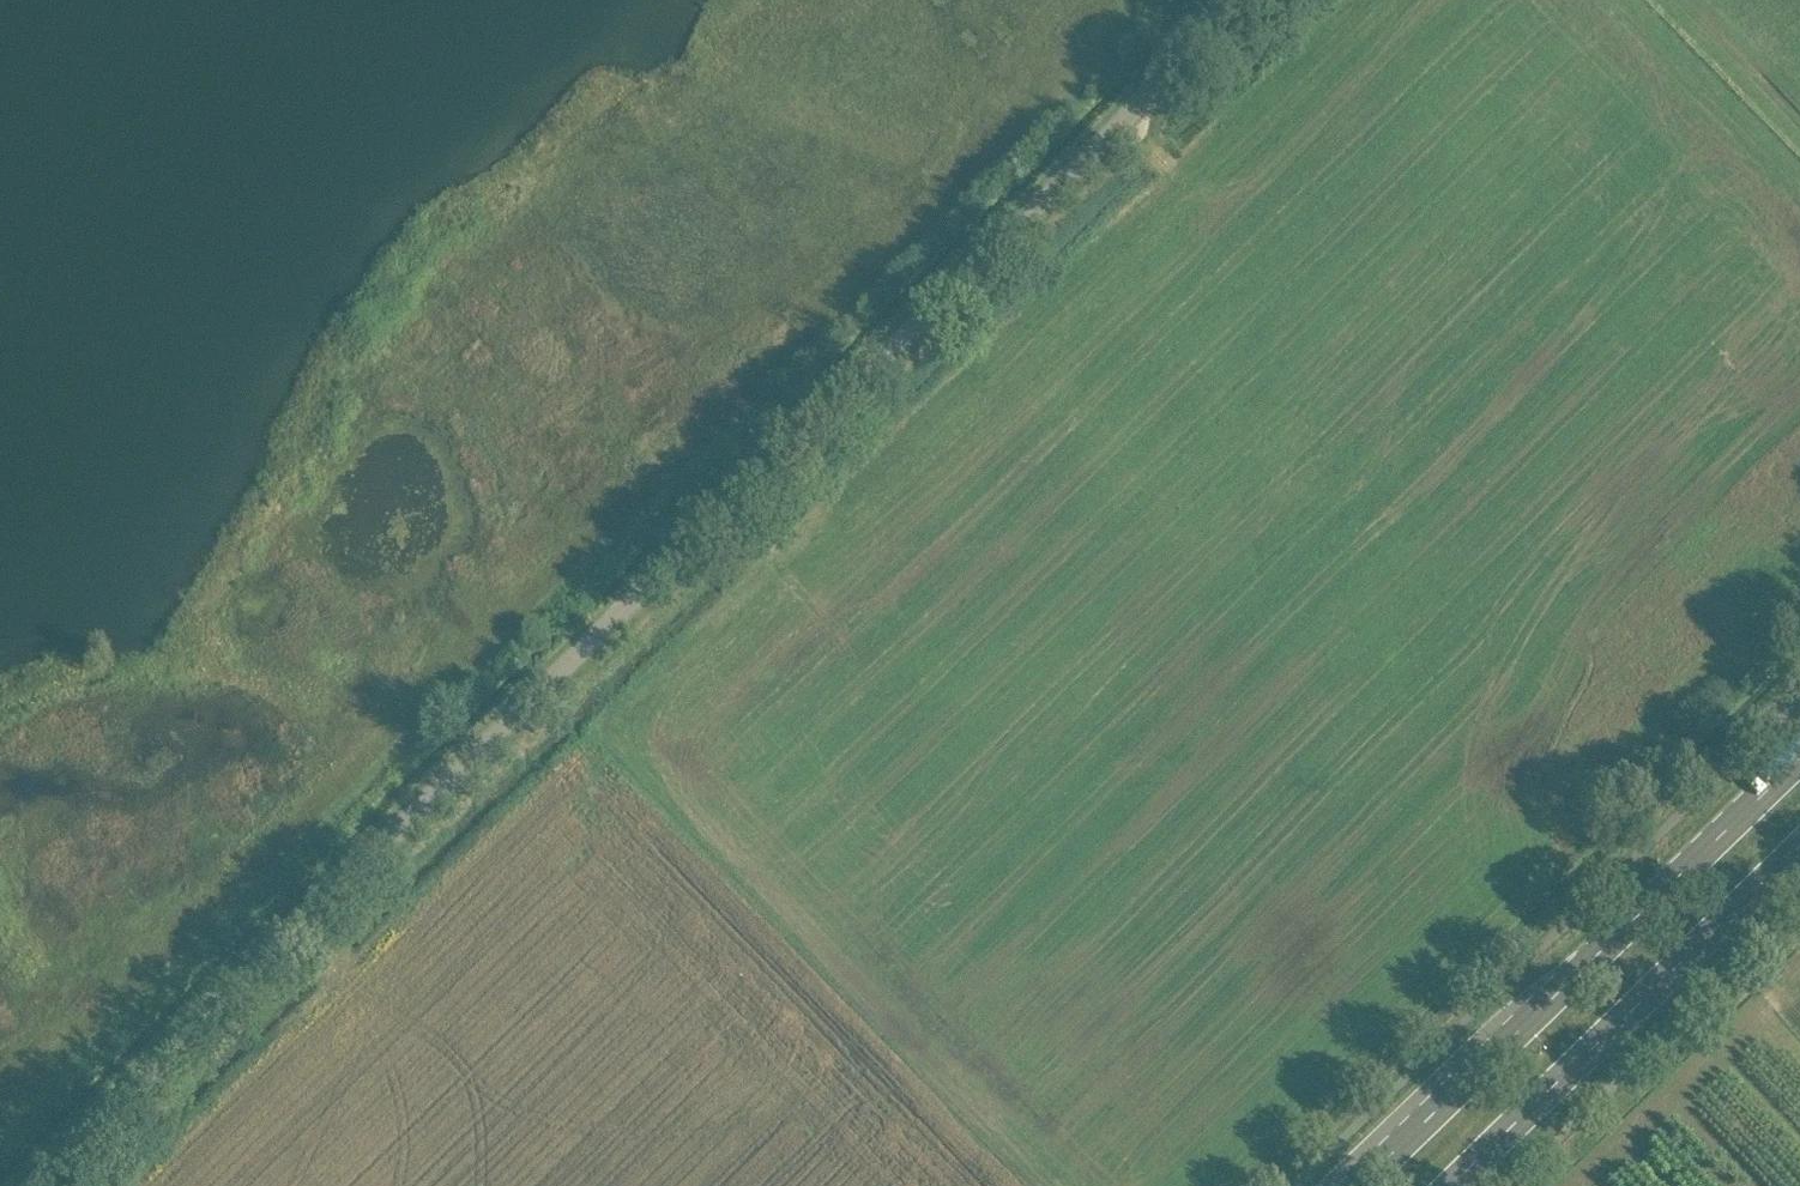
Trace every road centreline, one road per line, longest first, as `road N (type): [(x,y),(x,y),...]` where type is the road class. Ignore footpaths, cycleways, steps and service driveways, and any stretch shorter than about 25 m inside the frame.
road 1 (unclassified): [(33,1185),(1250,0)]
road 2 (primary): [(1799,759),(1363,1185)]
road 3 (primary): [(1453,1185),(1799,848)]

